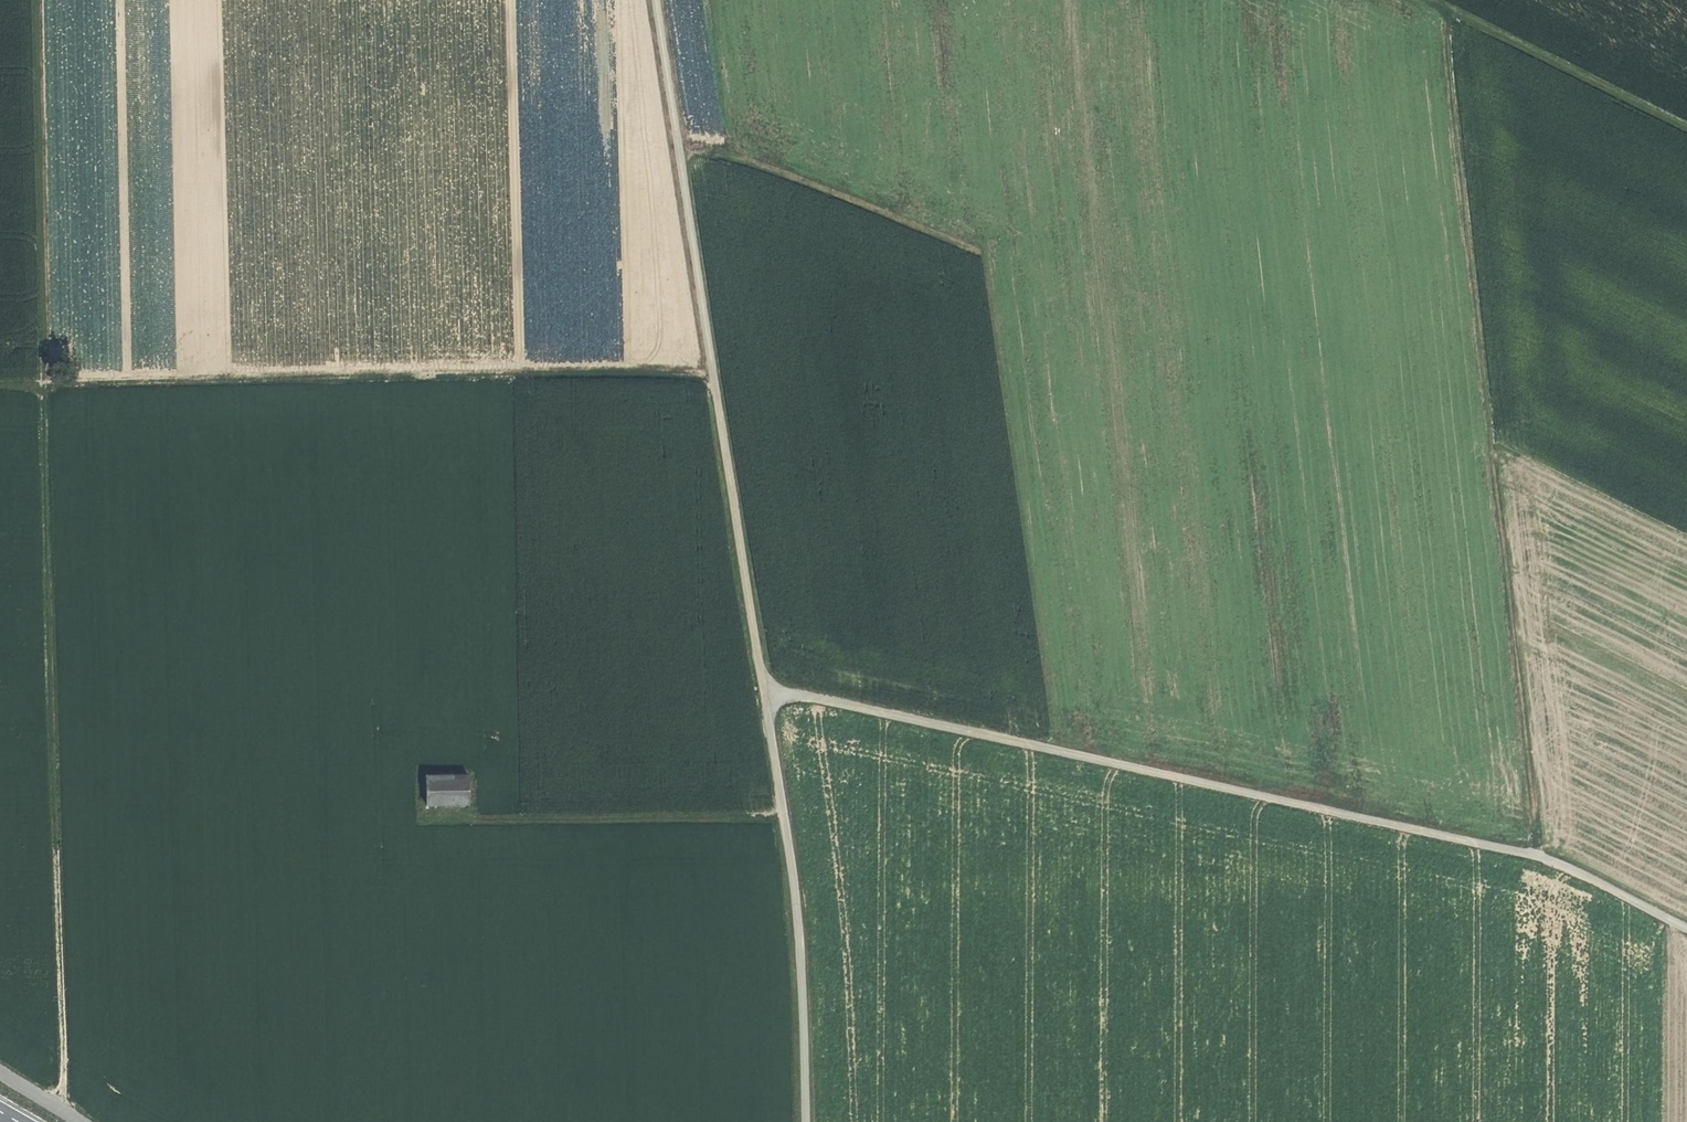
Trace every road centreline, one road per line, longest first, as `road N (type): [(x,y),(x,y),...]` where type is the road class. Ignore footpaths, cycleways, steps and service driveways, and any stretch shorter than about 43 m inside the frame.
road 1 (track): [(39,0),(62,1119)]
road 2 (track): [(764,689),(1537,854),(1686,929)]
road 3 (track): [(1537,854),(1443,4)]
road 4 (track): [(713,376),(0,384)]
road 5 (track): [(656,0),(764,689)]
road 6 (track): [(764,689),(794,891),(805,1121)]
road 7 (track): [(784,819),(421,820)]
road 8 (track): [(677,143),(717,151),(979,252)]
road 9 (track): [(1435,0),(1686,126)]

